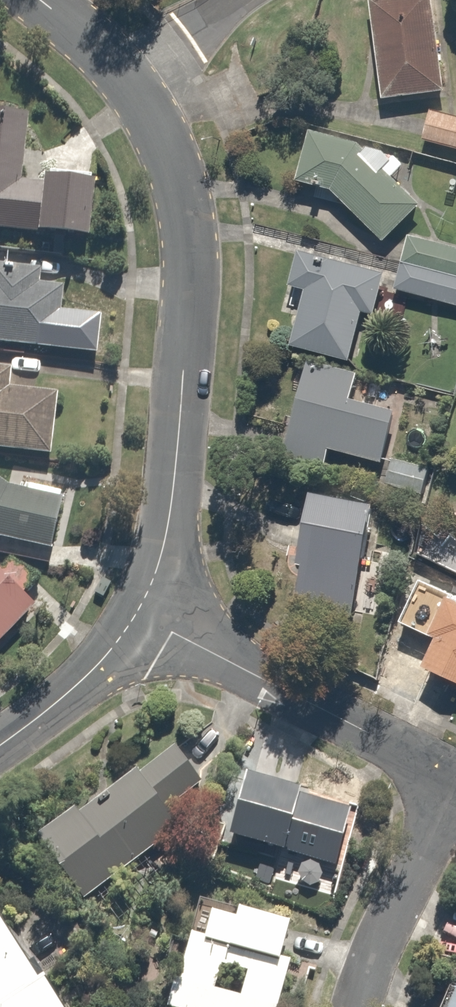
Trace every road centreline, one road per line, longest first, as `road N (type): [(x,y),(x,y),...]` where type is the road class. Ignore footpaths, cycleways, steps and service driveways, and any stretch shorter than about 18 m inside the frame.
road 1 (residential): [(137,614),(165,542),(179,439),(185,219),(172,168),(127,82),(39,0)]
road 2 (residential): [(137,614),(452,779)]
road 3 (residential): [(452,779),(357,1006)]
road 4 (residential): [(0,746),(91,671),(137,614)]

